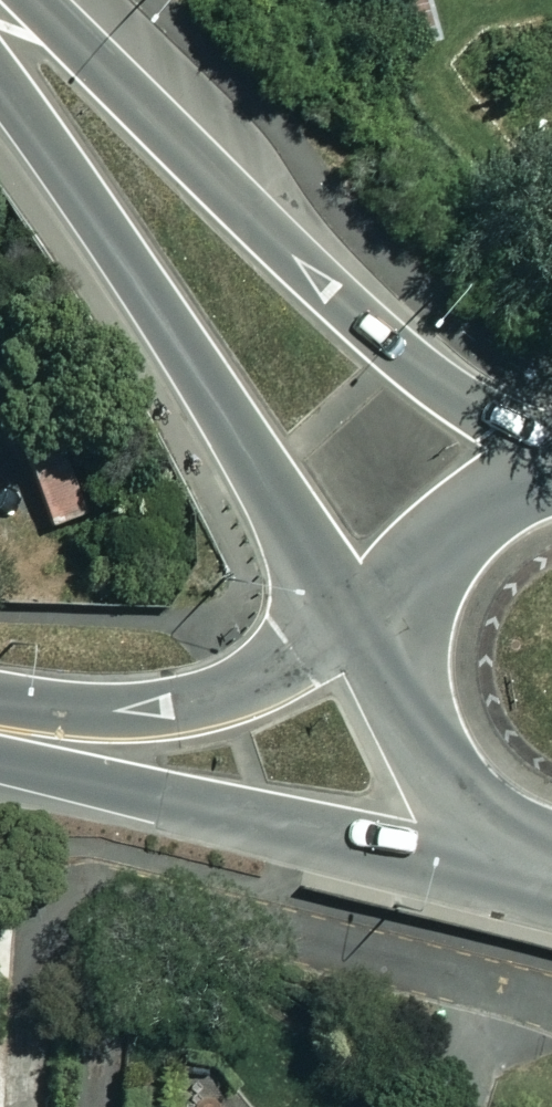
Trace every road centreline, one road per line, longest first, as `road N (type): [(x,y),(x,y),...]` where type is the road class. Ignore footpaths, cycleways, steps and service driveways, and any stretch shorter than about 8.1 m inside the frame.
road 1 (secondary): [(18,0),(348,309),(551,443)]
road 2 (secondary): [(395,603),(301,532),(0,88)]
road 3 (secondary): [(499,846),(401,850),(60,773),(0,748)]
road 4 (residential): [(87,888),(551,1005)]
road 5 (secondary): [(0,715),(95,717),(179,707),(389,632)]
road 6 (secondary): [(499,846),(448,808),(410,756),(390,696),(389,632)]
road 7 (secondary): [(395,603),(441,520),(476,488),(551,455)]

